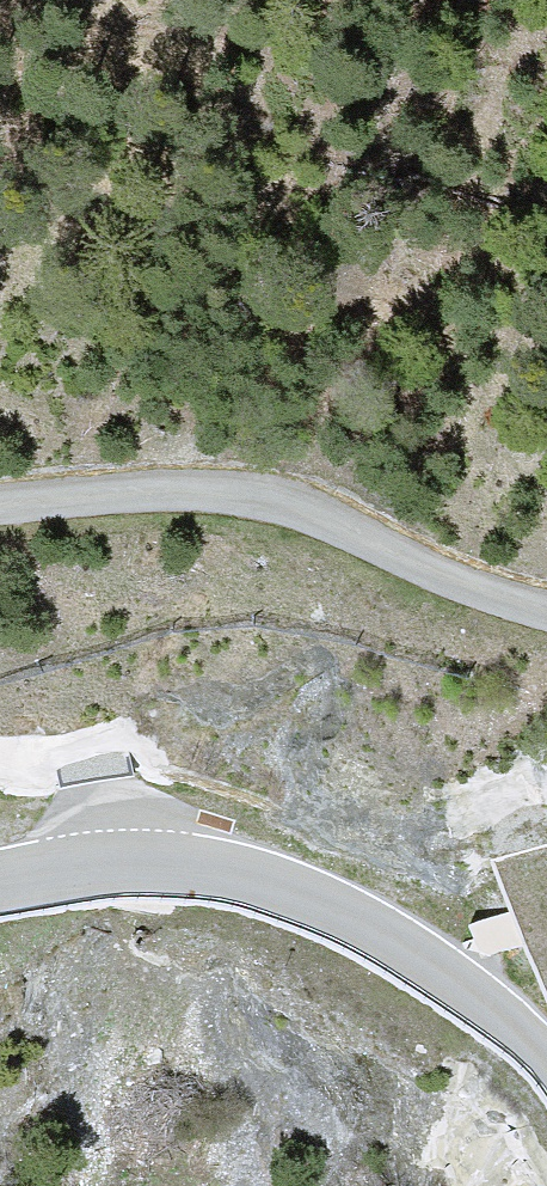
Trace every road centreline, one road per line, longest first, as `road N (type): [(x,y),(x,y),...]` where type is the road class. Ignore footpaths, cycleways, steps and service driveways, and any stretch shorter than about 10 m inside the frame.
road 1 (primary): [(281,0),(339,212),(546,768)]
road 2 (tertiary): [(0,881),(161,862),(254,877),(337,911),(439,968),(546,1057)]
road 3 (unclassified): [(0,506),(153,492),(256,498),(338,525),(457,583),(546,611)]

